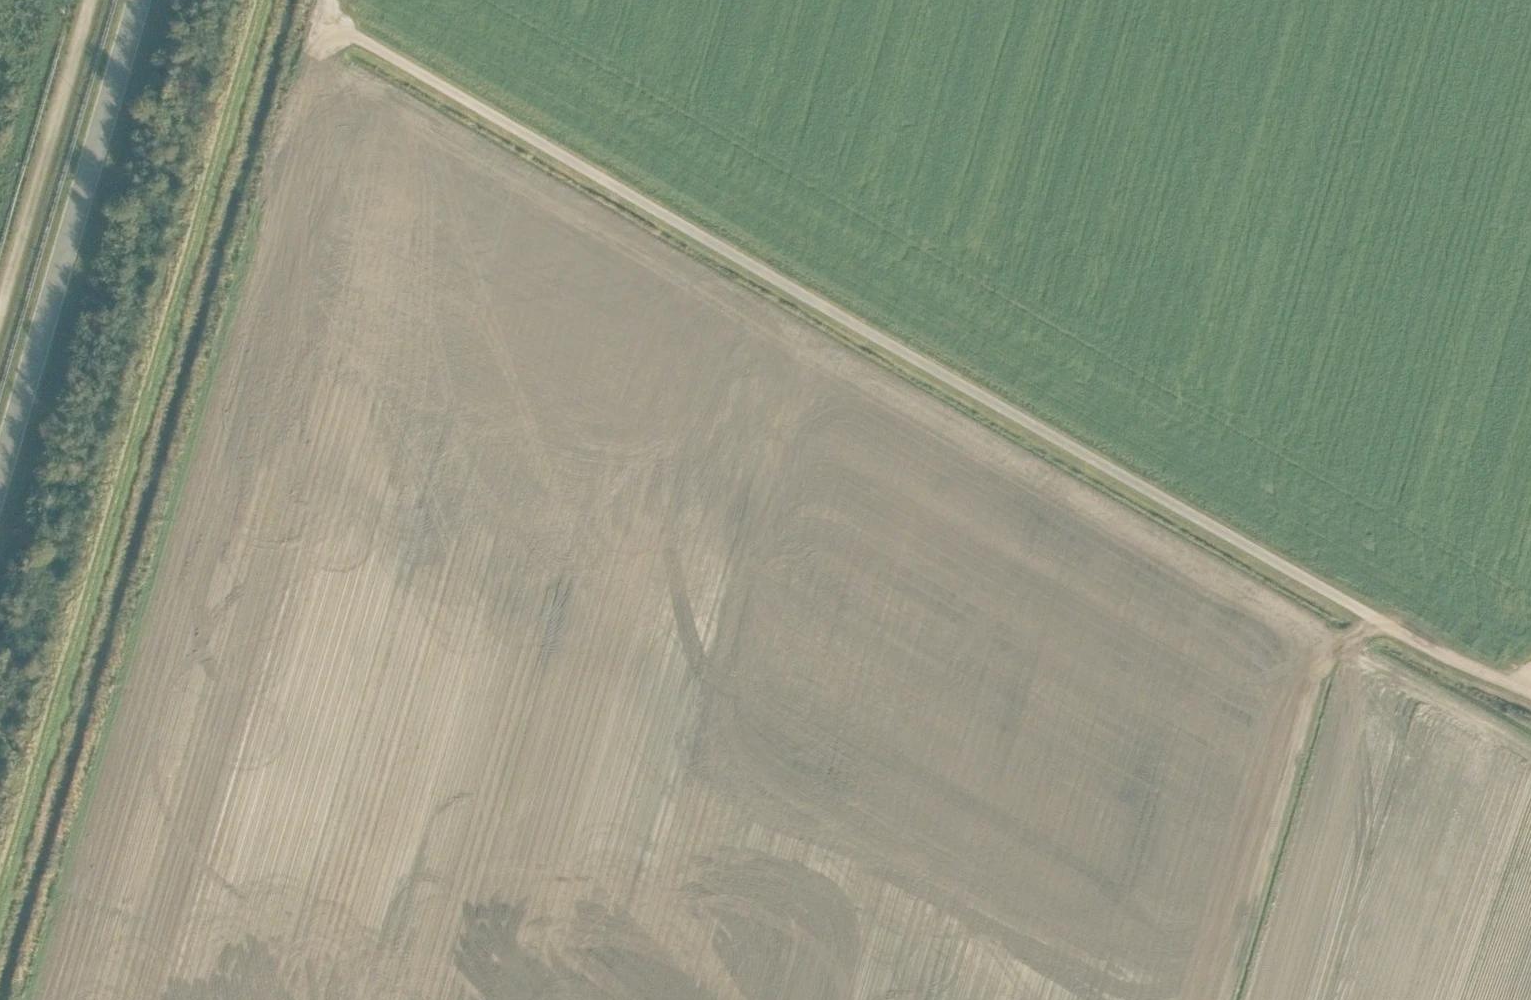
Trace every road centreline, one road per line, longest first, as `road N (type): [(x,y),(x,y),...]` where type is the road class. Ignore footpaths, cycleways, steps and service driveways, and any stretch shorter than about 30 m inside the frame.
road 1 (track): [(0,297),(88,0)]

